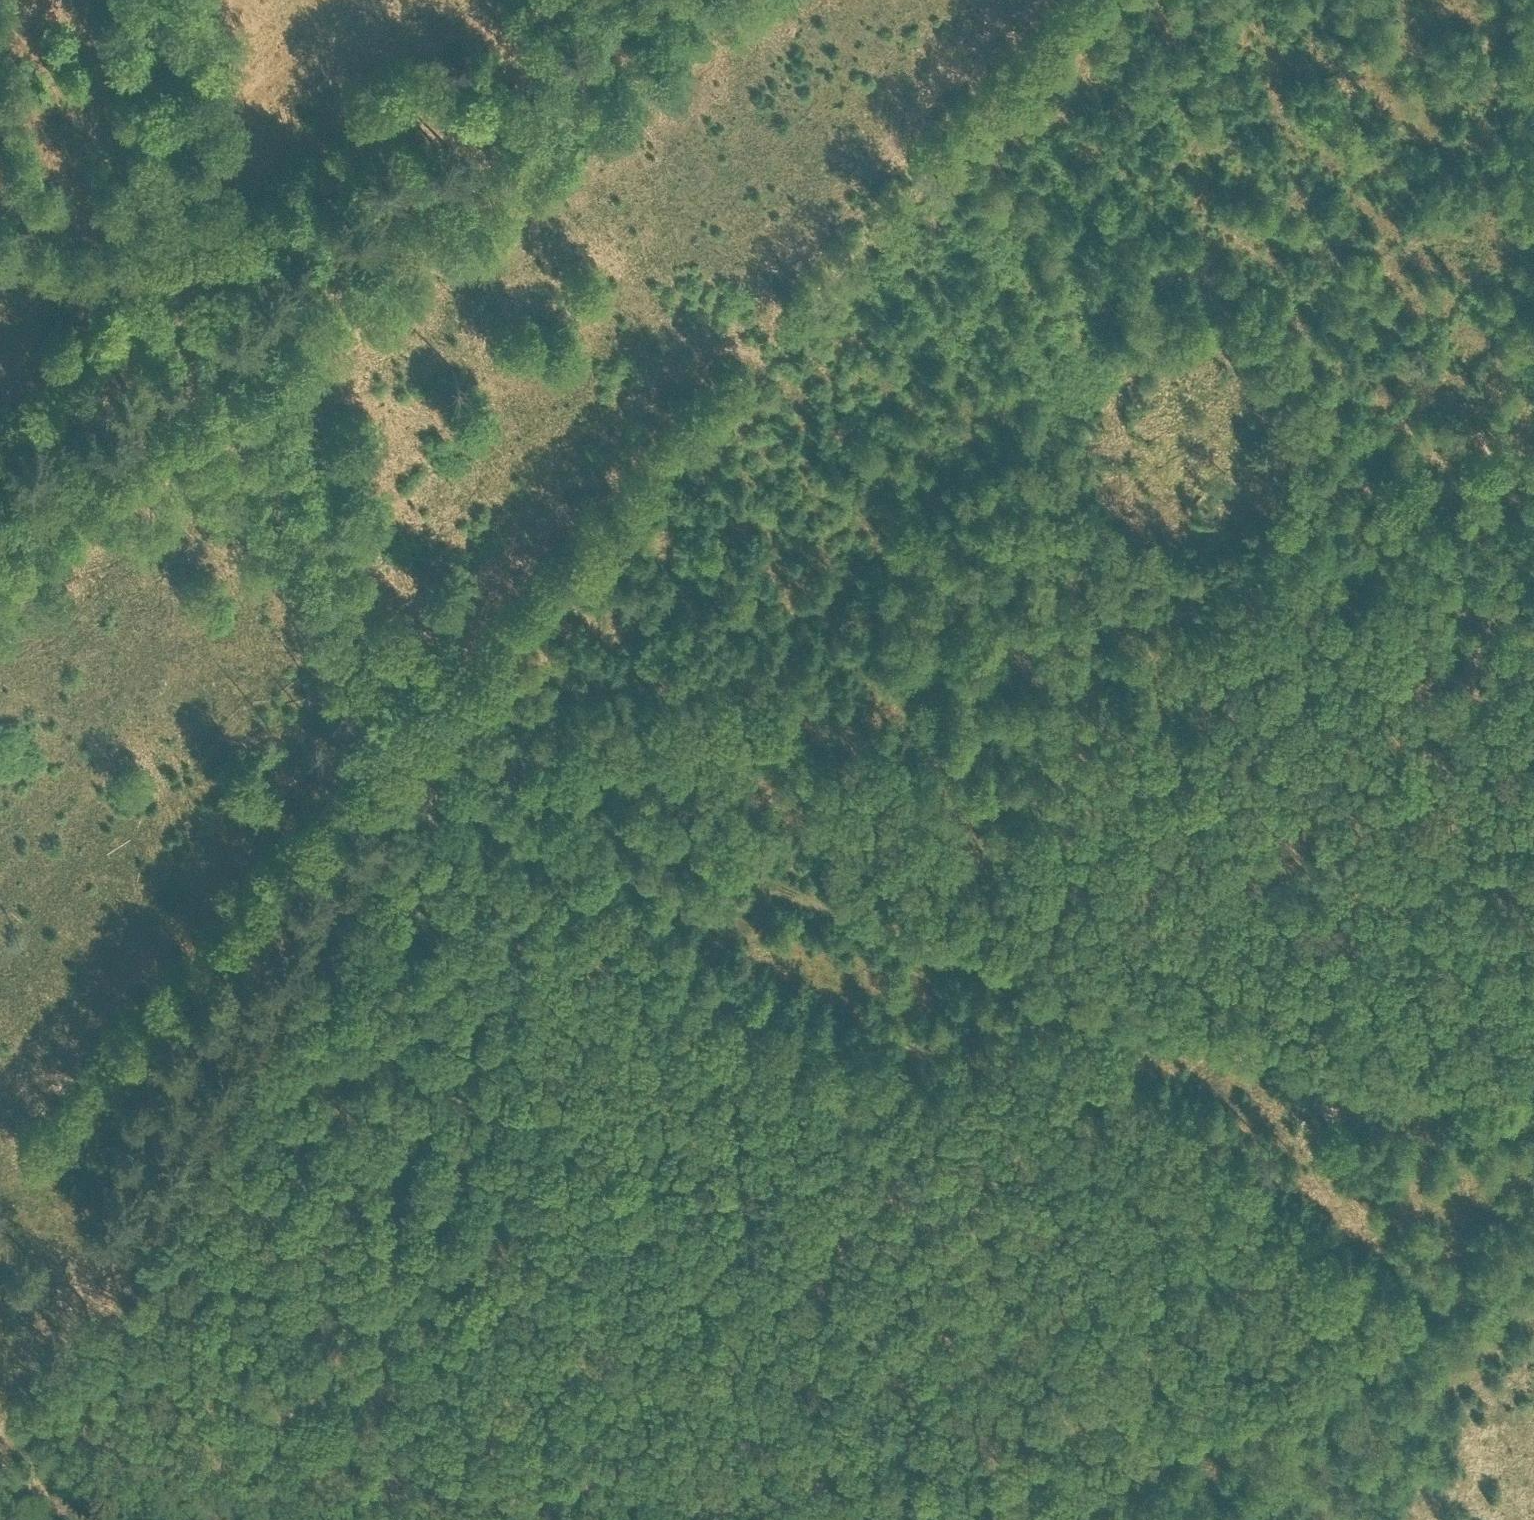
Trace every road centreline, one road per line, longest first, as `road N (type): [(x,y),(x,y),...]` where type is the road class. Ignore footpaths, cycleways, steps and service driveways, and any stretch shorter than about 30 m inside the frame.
road 1 (track): [(0,527),(656,0)]
road 2 (track): [(1533,1252),(1294,1387),(1012,1519)]
road 3 (track): [(204,365),(191,306),(162,0)]
road 4 (track): [(0,248),(191,306)]

